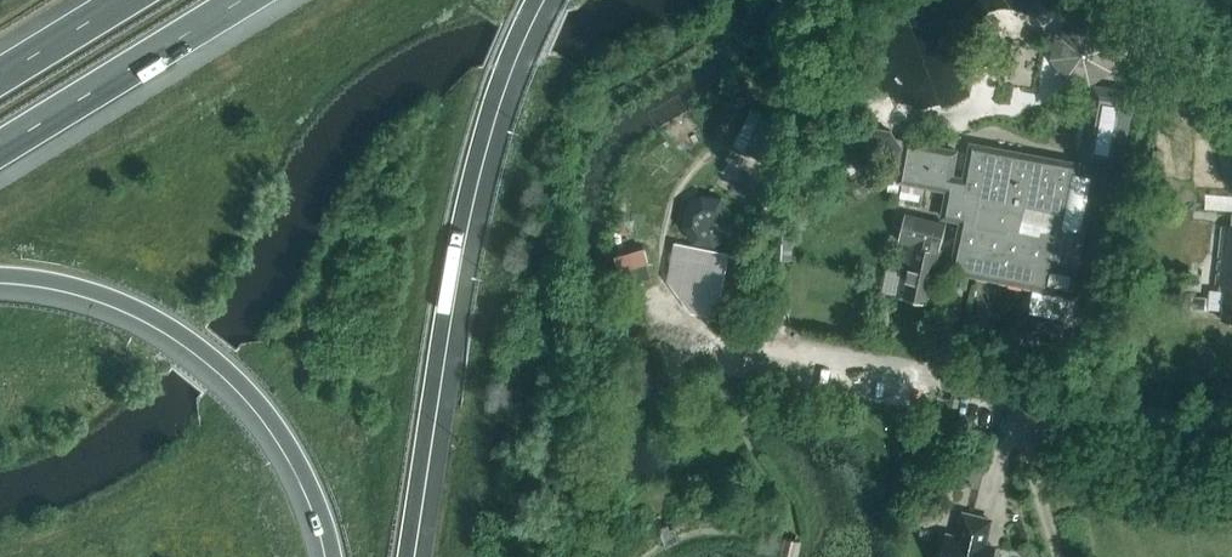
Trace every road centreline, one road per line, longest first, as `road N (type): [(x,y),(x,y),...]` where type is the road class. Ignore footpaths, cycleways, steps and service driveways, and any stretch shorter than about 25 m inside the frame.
road 1 (motorway): [(406,556),(452,261),(479,144),(535,0)]
road 2 (unclassified): [(1231,435),(715,337)]
road 3 (motorway): [(0,277),(62,283),(121,301),(187,336),(230,371),(303,468),(336,556)]
road 4 (motorway): [(0,149),(242,0)]
road 5 (track): [(1036,396),(1030,468),(1057,556)]
road 6 (motorway): [(126,0),(0,77)]

